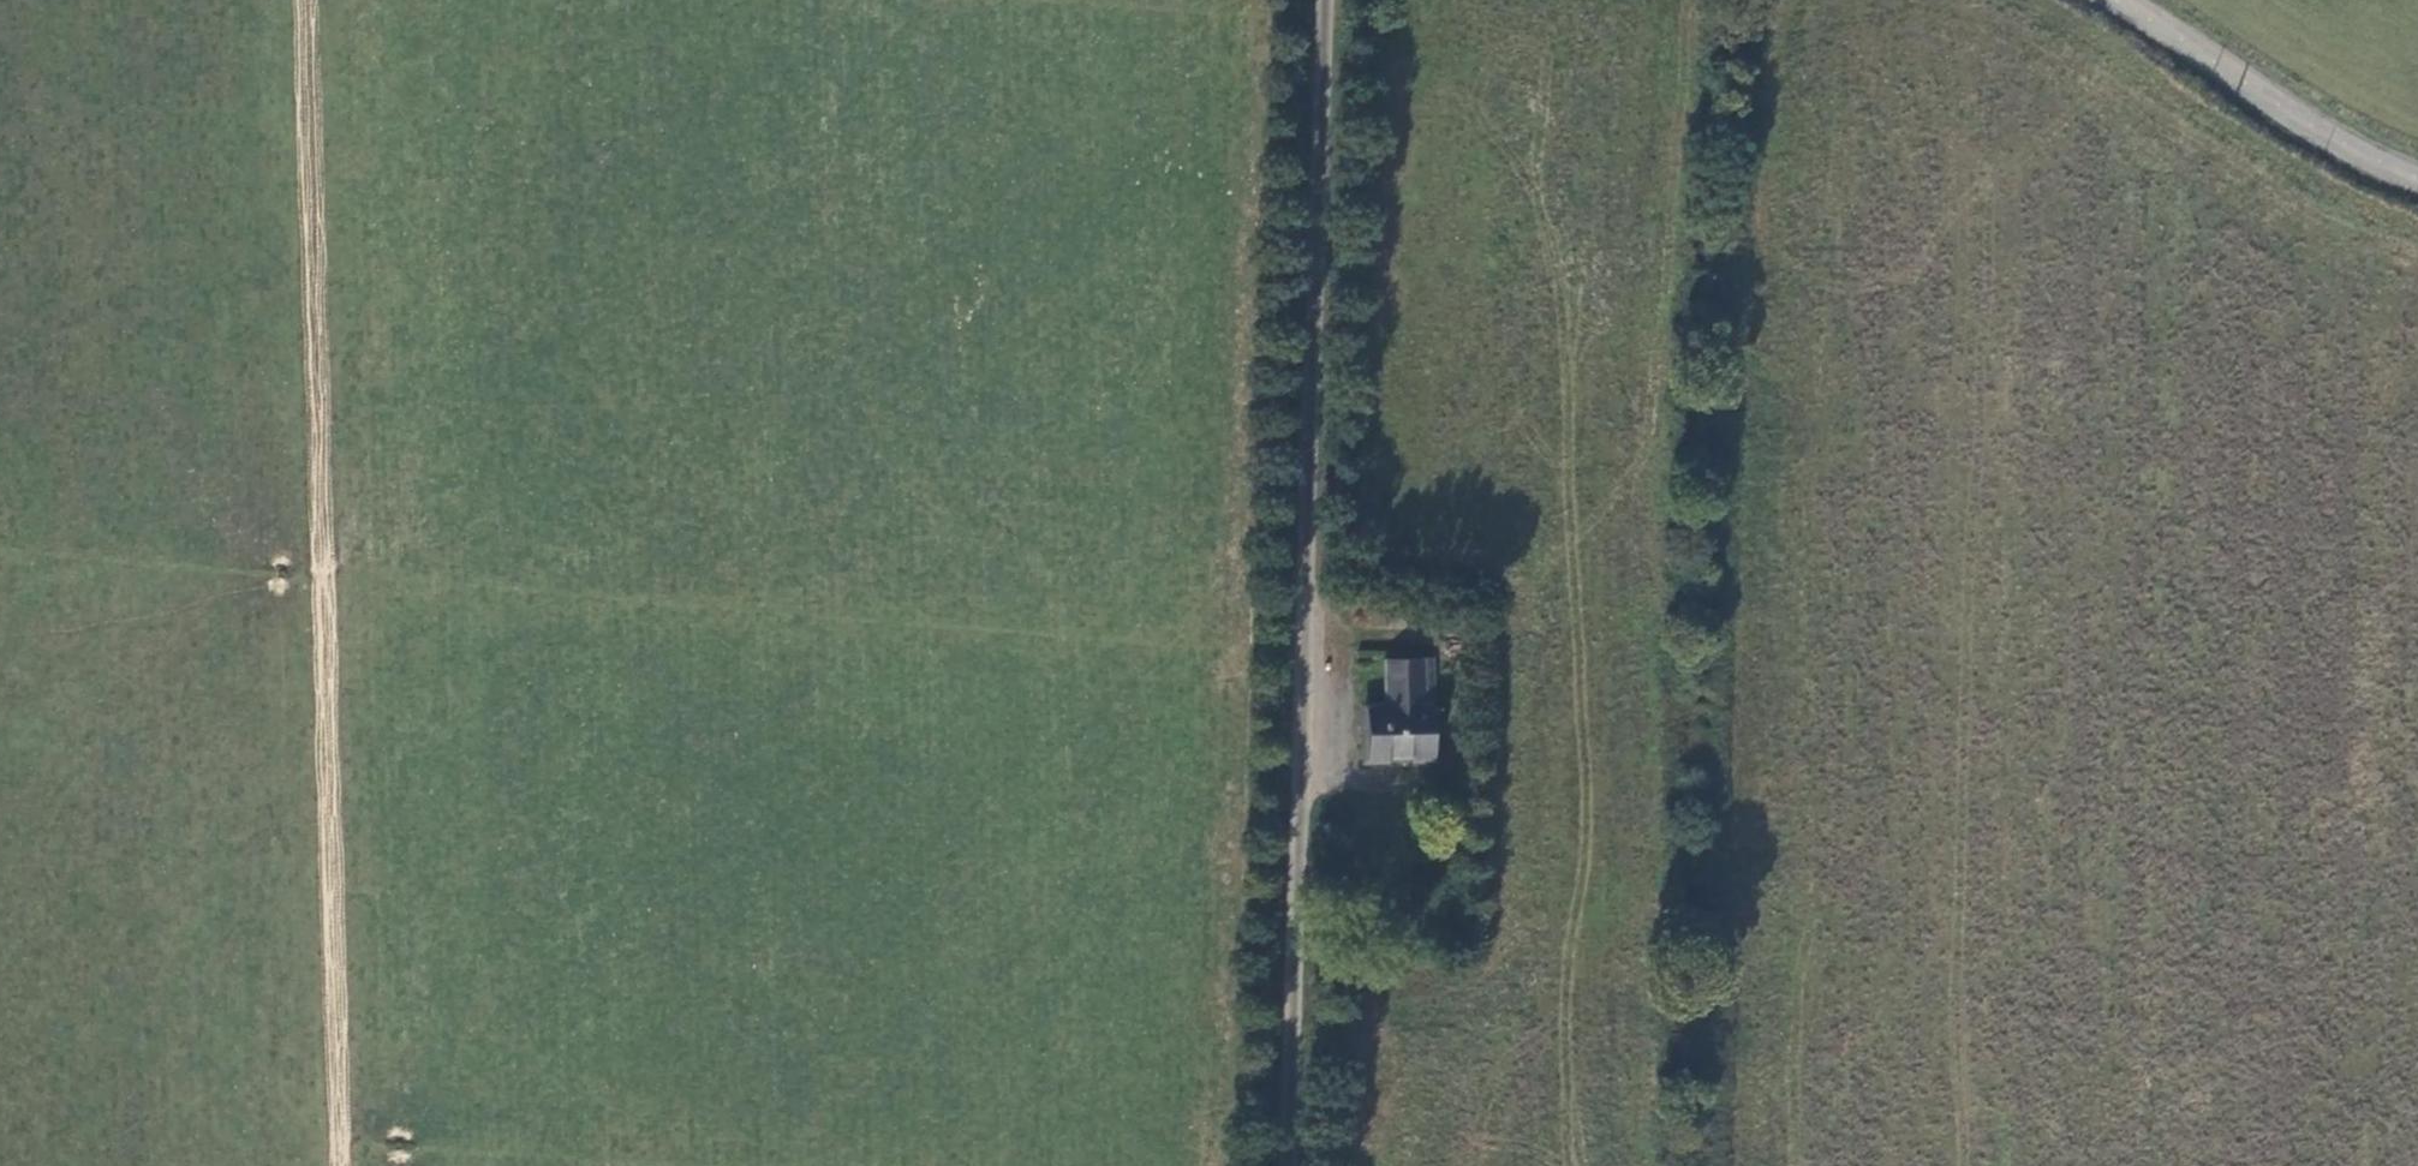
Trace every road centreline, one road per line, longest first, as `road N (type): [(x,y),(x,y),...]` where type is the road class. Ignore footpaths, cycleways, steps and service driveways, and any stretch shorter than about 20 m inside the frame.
road 1 (unclassified): [(1327,0),(1294,1165)]
road 2 (tertiary): [(2417,182),(2333,140),(2115,0)]

